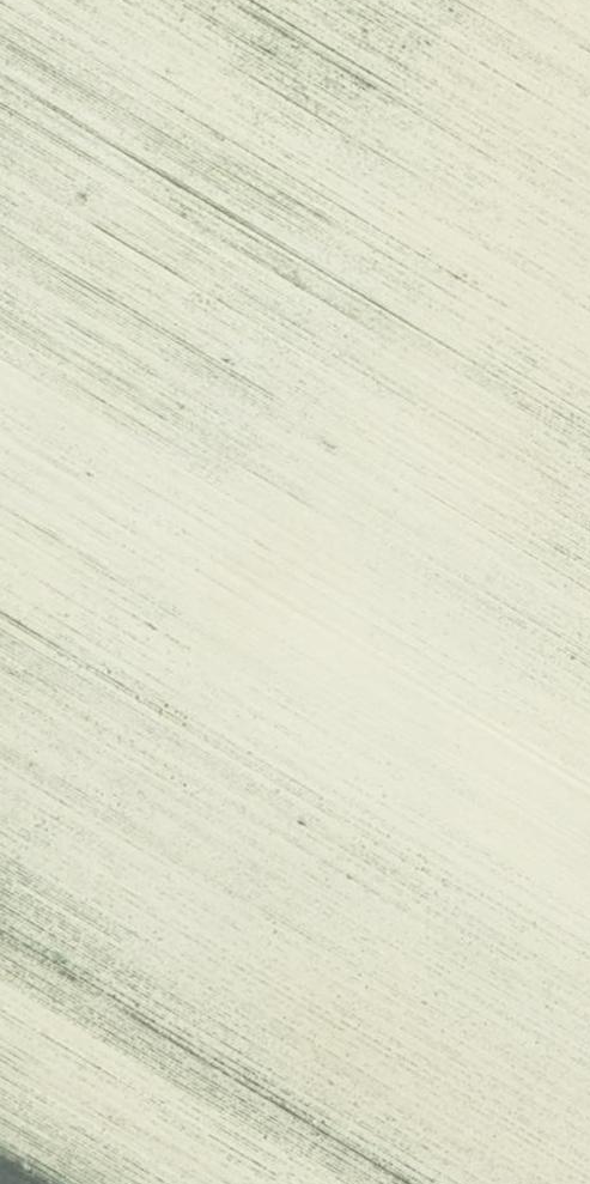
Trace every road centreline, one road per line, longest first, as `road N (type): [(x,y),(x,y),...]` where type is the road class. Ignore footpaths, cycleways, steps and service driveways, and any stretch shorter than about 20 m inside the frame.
road 1 (track): [(364,1183),(0,956)]

